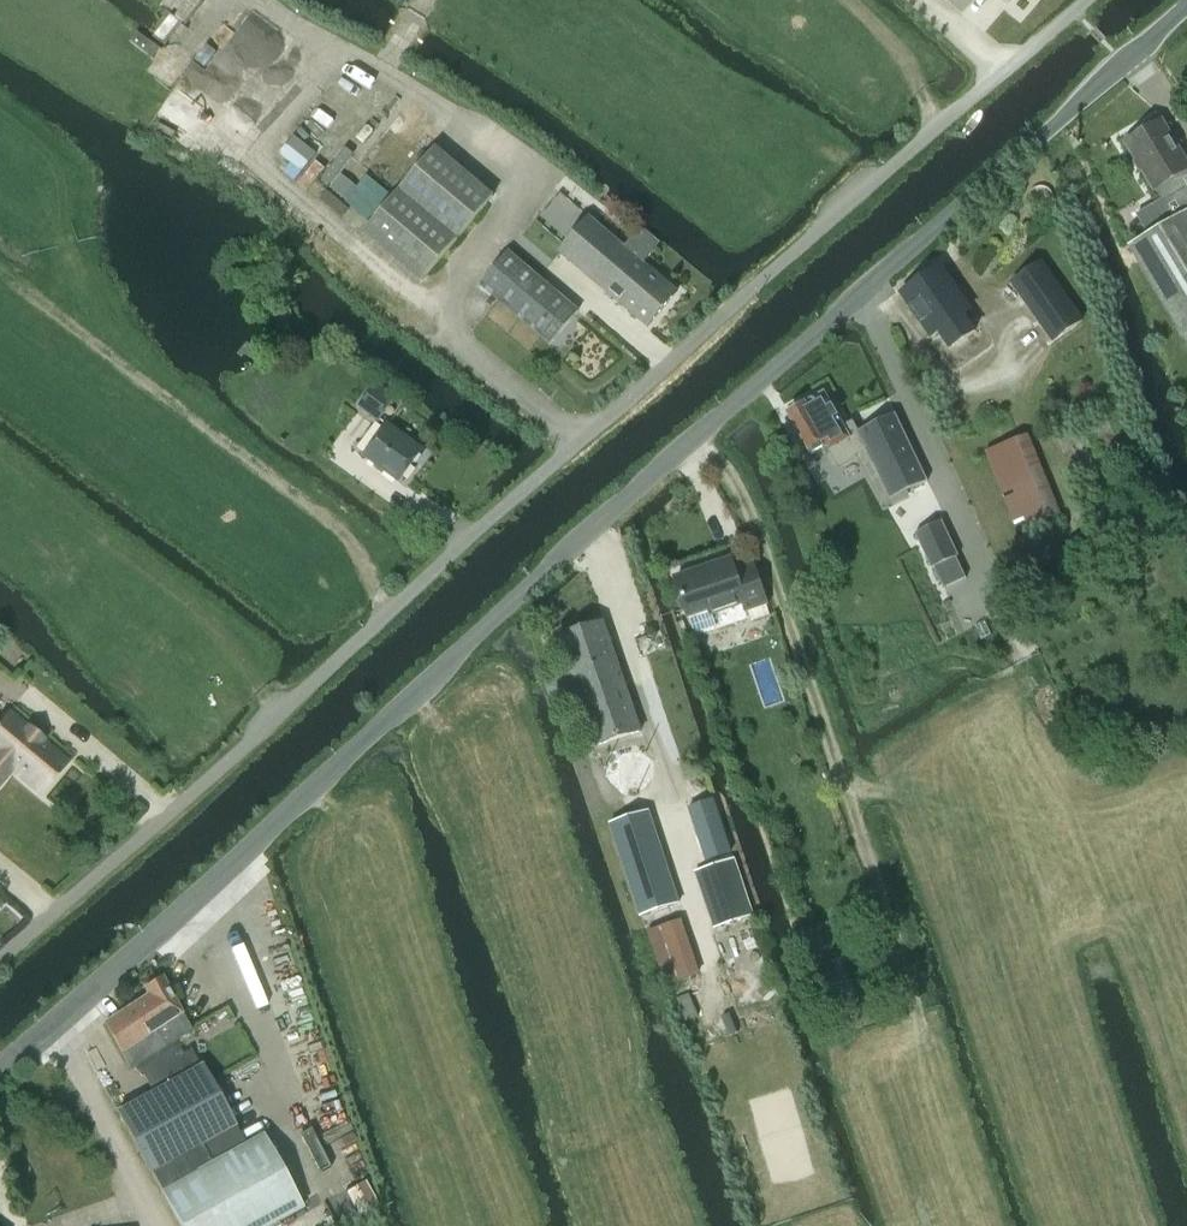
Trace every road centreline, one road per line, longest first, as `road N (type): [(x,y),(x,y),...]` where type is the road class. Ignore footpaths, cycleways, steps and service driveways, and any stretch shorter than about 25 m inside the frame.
road 1 (unclassified): [(0,1067),(1186,6)]
road 2 (unclassified): [(1081,0),(0,964)]
road 3 (track): [(383,621),(358,549),(338,527),(0,273)]
road 4 (track): [(485,1174),(370,871),(307,789)]
road 5 (track): [(571,1047),(473,756),(410,697)]

